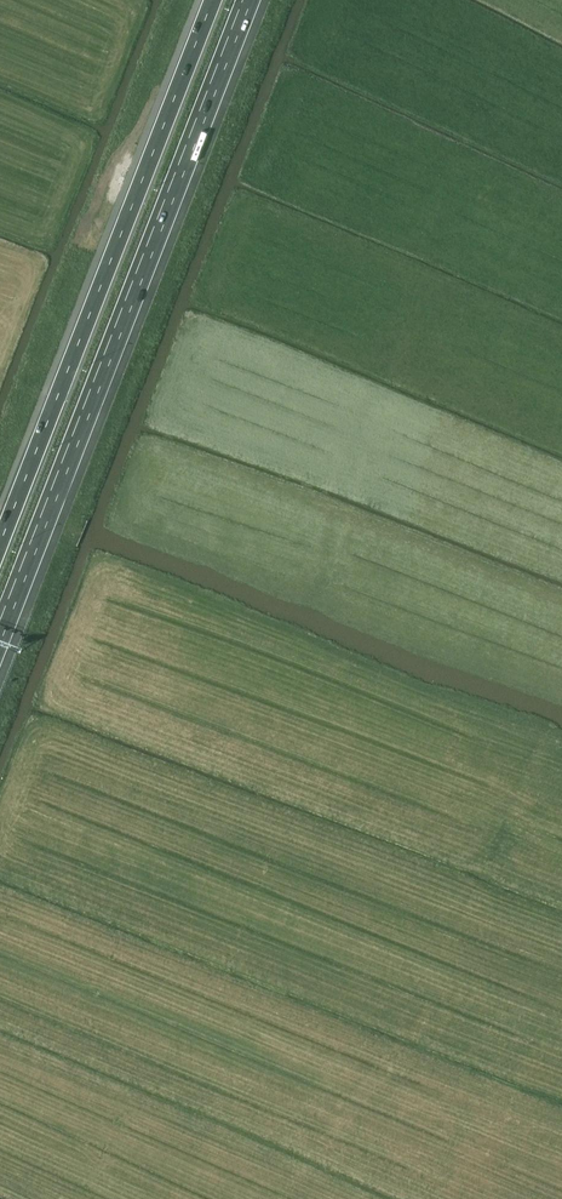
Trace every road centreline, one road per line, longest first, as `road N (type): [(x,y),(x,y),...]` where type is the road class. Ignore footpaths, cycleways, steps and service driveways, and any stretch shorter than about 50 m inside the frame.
road 1 (motorway): [(0,631),(247,0)]
road 2 (motorway): [(213,0),(0,544)]

